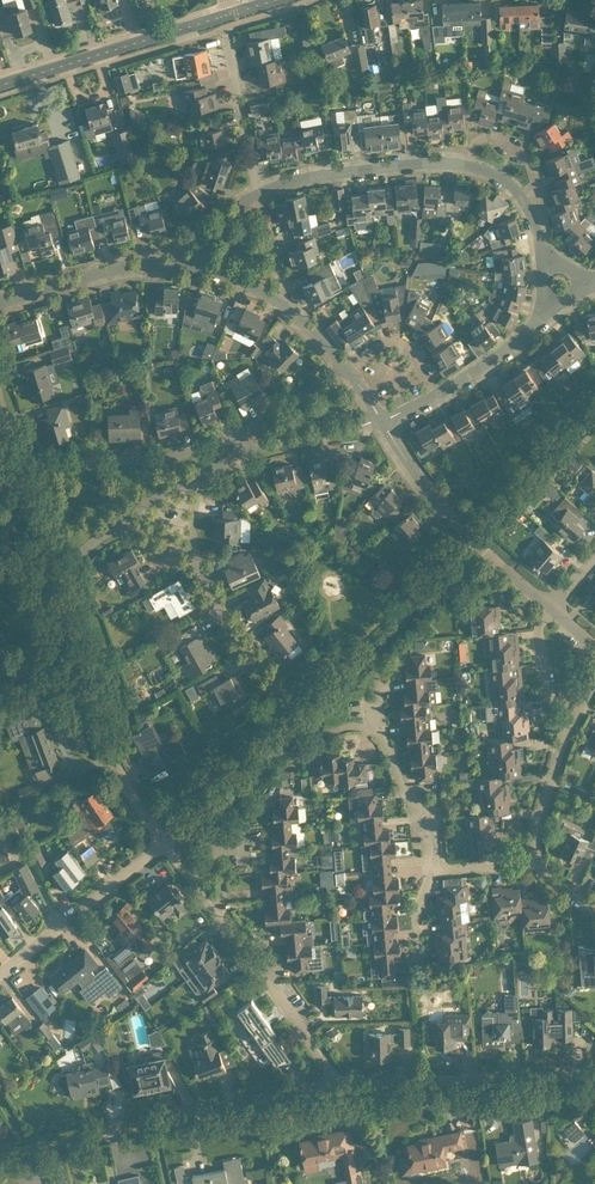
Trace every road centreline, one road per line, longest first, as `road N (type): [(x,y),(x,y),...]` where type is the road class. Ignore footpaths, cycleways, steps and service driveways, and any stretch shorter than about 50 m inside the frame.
road 1 (residential): [(441,867),(433,814),(383,735),(368,727),(329,729),(306,716),(193,551)]
road 2 (unclassified): [(339,1079),(0,1148)]
road 3 (unclassified): [(542,248),(530,210),(510,184),(454,163),(322,175),(261,191)]
road 4 (unclassified): [(167,847),(102,725),(55,571)]
road 5 (unclassified): [(339,1079),(167,847)]
road 6 (residential): [(381,420),(422,488),(459,508),(479,541),(554,605)]
road 7 (unclassified): [(594,1073),(339,1079)]
road 8 (tertiary): [(0,86),(231,13)]
road 9 (residential): [(23,462),(134,461),(238,436)]
road 10 (unclassified): [(0,980),(167,847)]
road 11 (residential): [(0,307),(99,272),(195,267)]
road 12 (residential): [(261,191),(228,36)]
road 13 (unclassified): [(578,731),(546,687),(538,627),(554,605)]
road 14 (residential): [(246,452),(381,420)]
road 15 (unclassified): [(549,862),(545,822),(578,731)]
road 16 (unclassified): [(435,395),(508,348),(540,317)]
road 17 (residential): [(238,436),(347,366)]
road 18 (residential): [(347,366),(401,342),(435,395)]
road 19 (unclassified): [(291,309),(261,191)]

